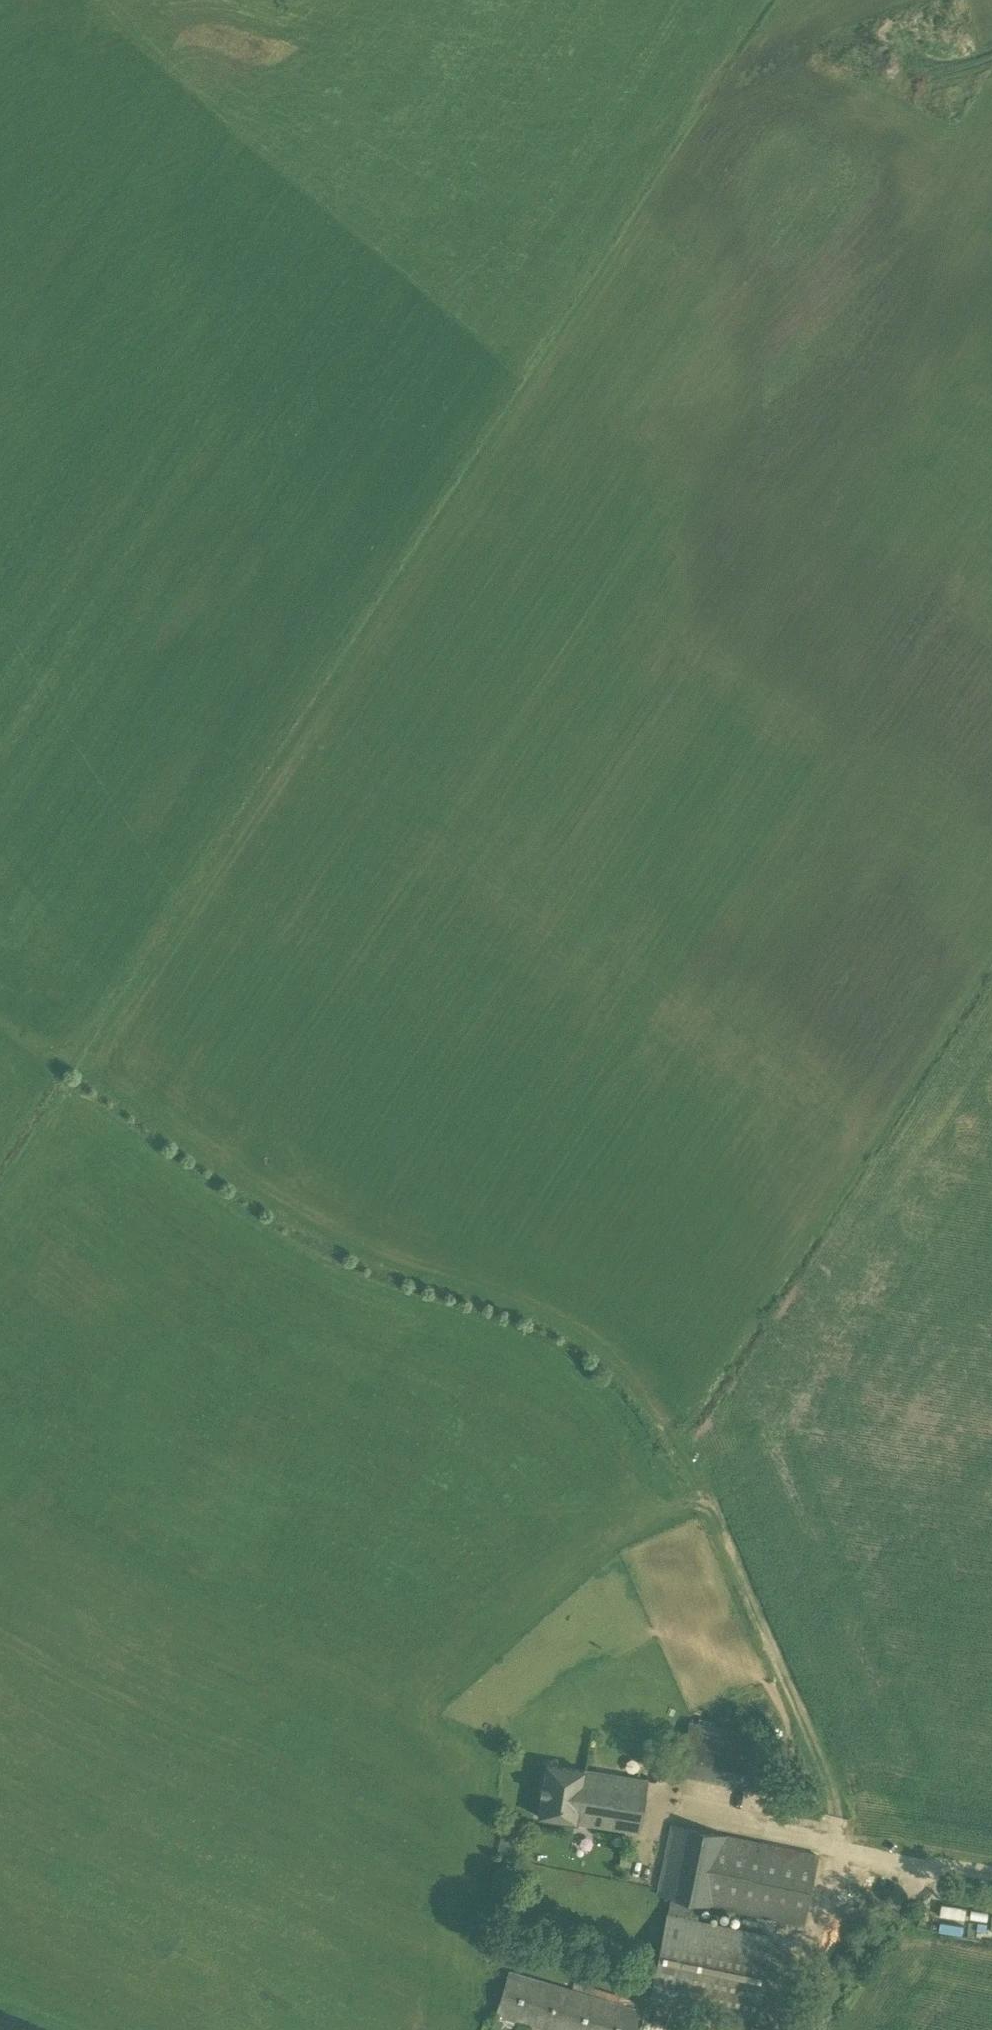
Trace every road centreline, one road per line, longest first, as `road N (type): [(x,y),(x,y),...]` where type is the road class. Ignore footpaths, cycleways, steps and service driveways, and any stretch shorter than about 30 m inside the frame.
road 1 (unclassified): [(991,1874),(919,1867),(657,1812)]

